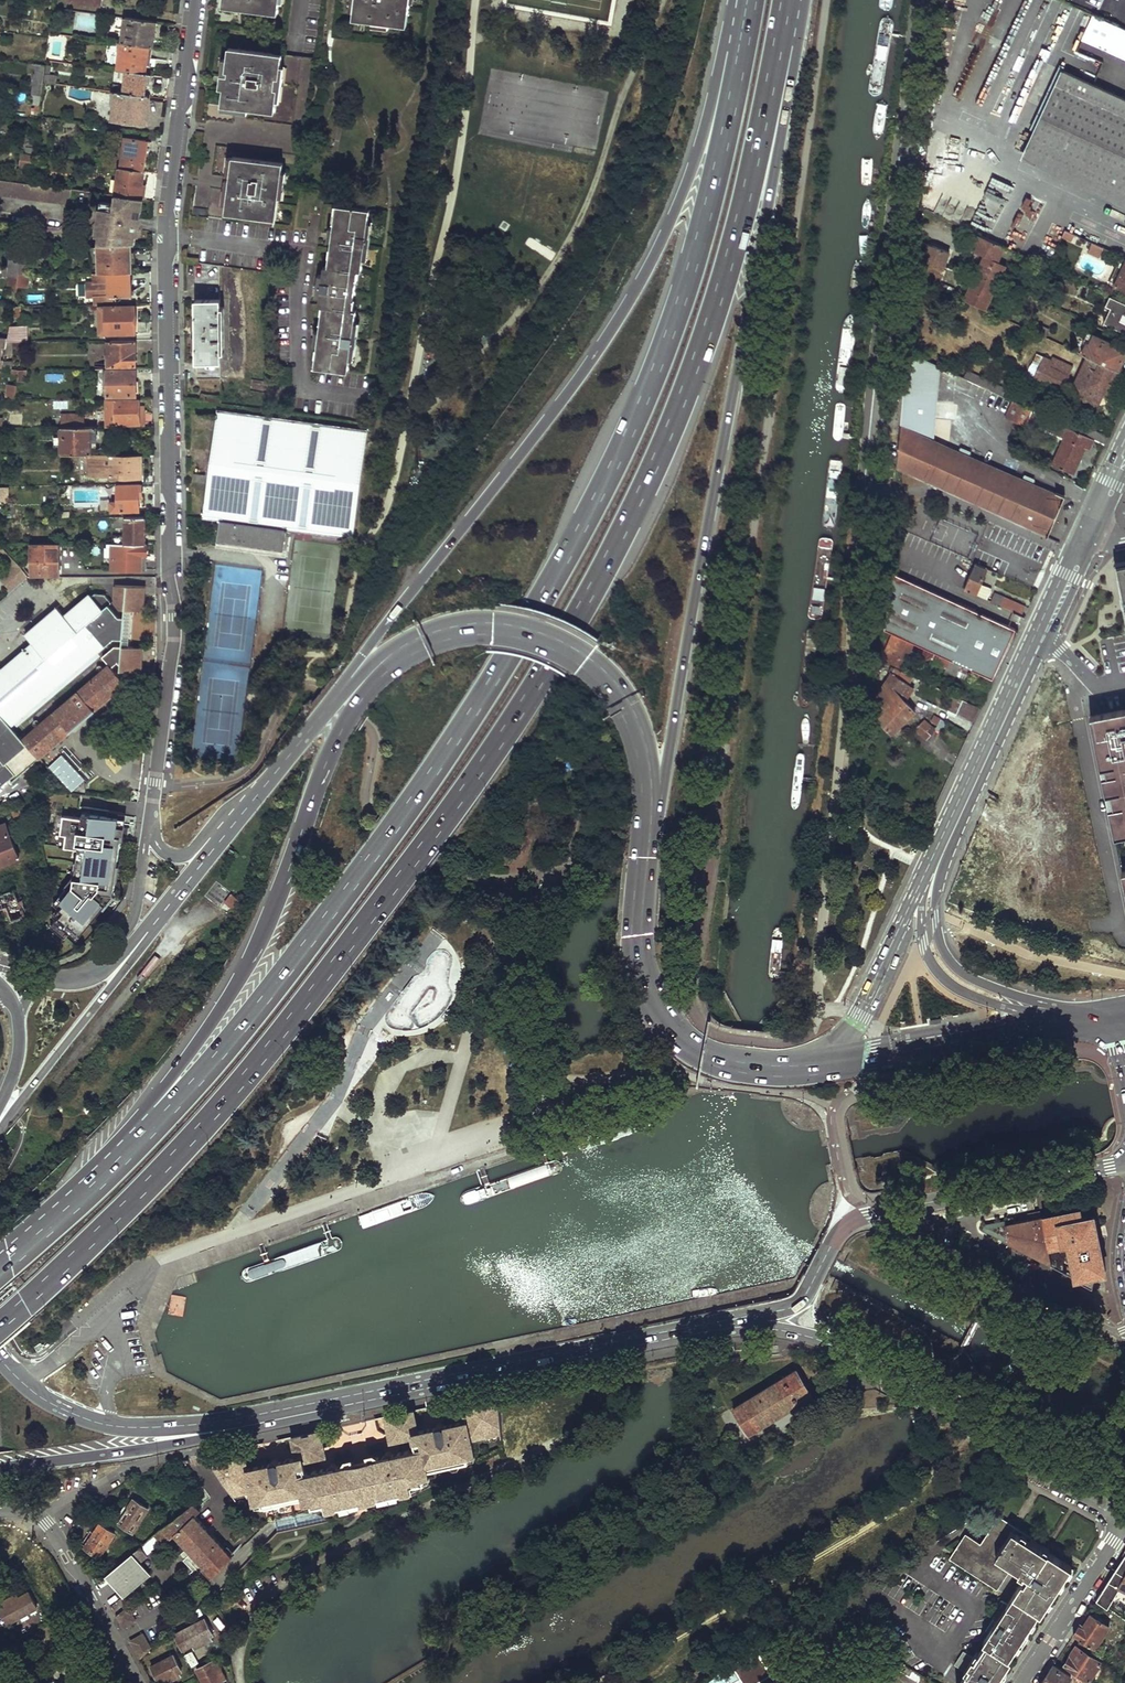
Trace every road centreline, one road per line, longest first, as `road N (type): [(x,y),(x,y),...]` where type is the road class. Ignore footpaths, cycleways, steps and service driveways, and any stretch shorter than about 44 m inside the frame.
road 1 (motorway): [(0,1326),(234,1091),(452,809),(573,625),(639,499),(724,294),(786,0)]
road 2 (motorway): [(752,0),(684,299),(641,407),(548,588),(381,848),(308,943),(170,1111),(73,1207)]
road 3 (motorway): [(741,0),(689,177),(628,304),(559,406),(257,794)]
road 4 (motorway): [(645,856),(797,52),(799,0)]
road 5 (residential): [(849,649),(864,653),(872,487),(925,0)]
road 6 (motorway): [(387,657),(346,721),(274,905),(232,987),(73,1207)]
road 7 (residential): [(151,820),(173,642),(169,237)]
road 8 (primary): [(263,1418),(736,1320)]
road 9 (primary): [(645,856),(646,779),(634,728),(611,687),(580,656),(537,634),(486,626),(422,640),(387,657)]
road 10 (secondary): [(736,1320),(837,1347),(1112,1489)]
road 11 (primary): [(831,1061),(737,1060),(672,1027),(643,968),(645,856)]
road 12 (residential): [(169,237),(310,257),(296,386),(366,396)]
road 13 (primary): [(945,846),(1086,536)]
road 14 (primary): [(0,1359),(42,1397),(115,1426),(263,1418)]
road 15 (motorway): [(0,1467),(219,1435),(263,1418)]
road 16 (primary): [(163,912),(0,1125)]
road 17 (primary): [(1081,1021),(980,983),(945,954),(935,898),(945,846)]
road 18 (residential): [(895,1208),(917,1231),(1124,1334)]
road 19 (primary): [(1081,1021),(831,1061)]
road 20 (primary): [(945,846),(831,1061)]
road 21 (residential): [(169,237),(196,0)]
road 22 (primary): [(895,1208),(1124,1161)]
road 23 (residential): [(136,1682),(47,1523),(0,1511)]
road 24 (primary): [(736,1320),(800,1303),(847,1225),(895,1208)]
road 25 (primary): [(387,657),(257,794)]
road 26 (residential): [(1122,1524),(1021,1682)]
road 27 (residential): [(151,820),(131,921),(97,972)]

